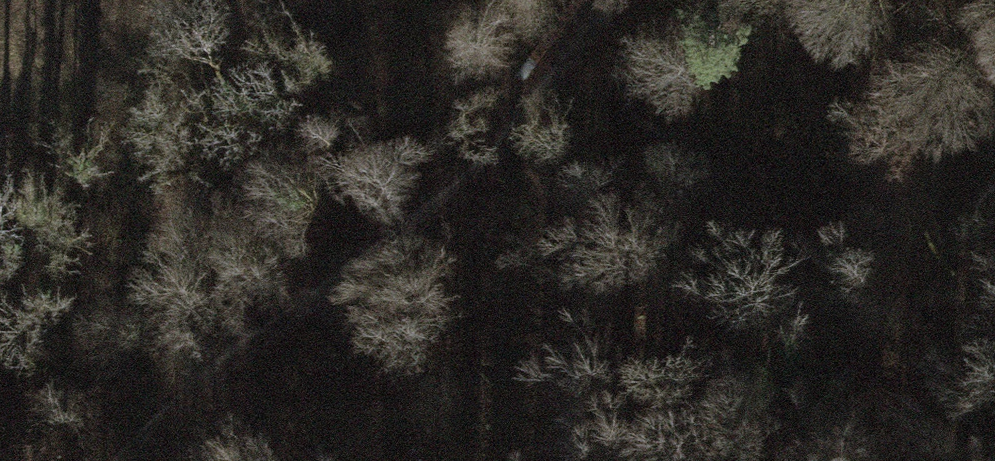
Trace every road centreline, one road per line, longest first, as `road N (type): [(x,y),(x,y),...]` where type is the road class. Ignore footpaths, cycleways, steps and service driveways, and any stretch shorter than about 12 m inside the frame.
road 1 (track): [(994,403),(724,340),(614,341),(200,397),(43,460)]
road 2 (track): [(138,460),(247,350),(532,129),(617,0)]

